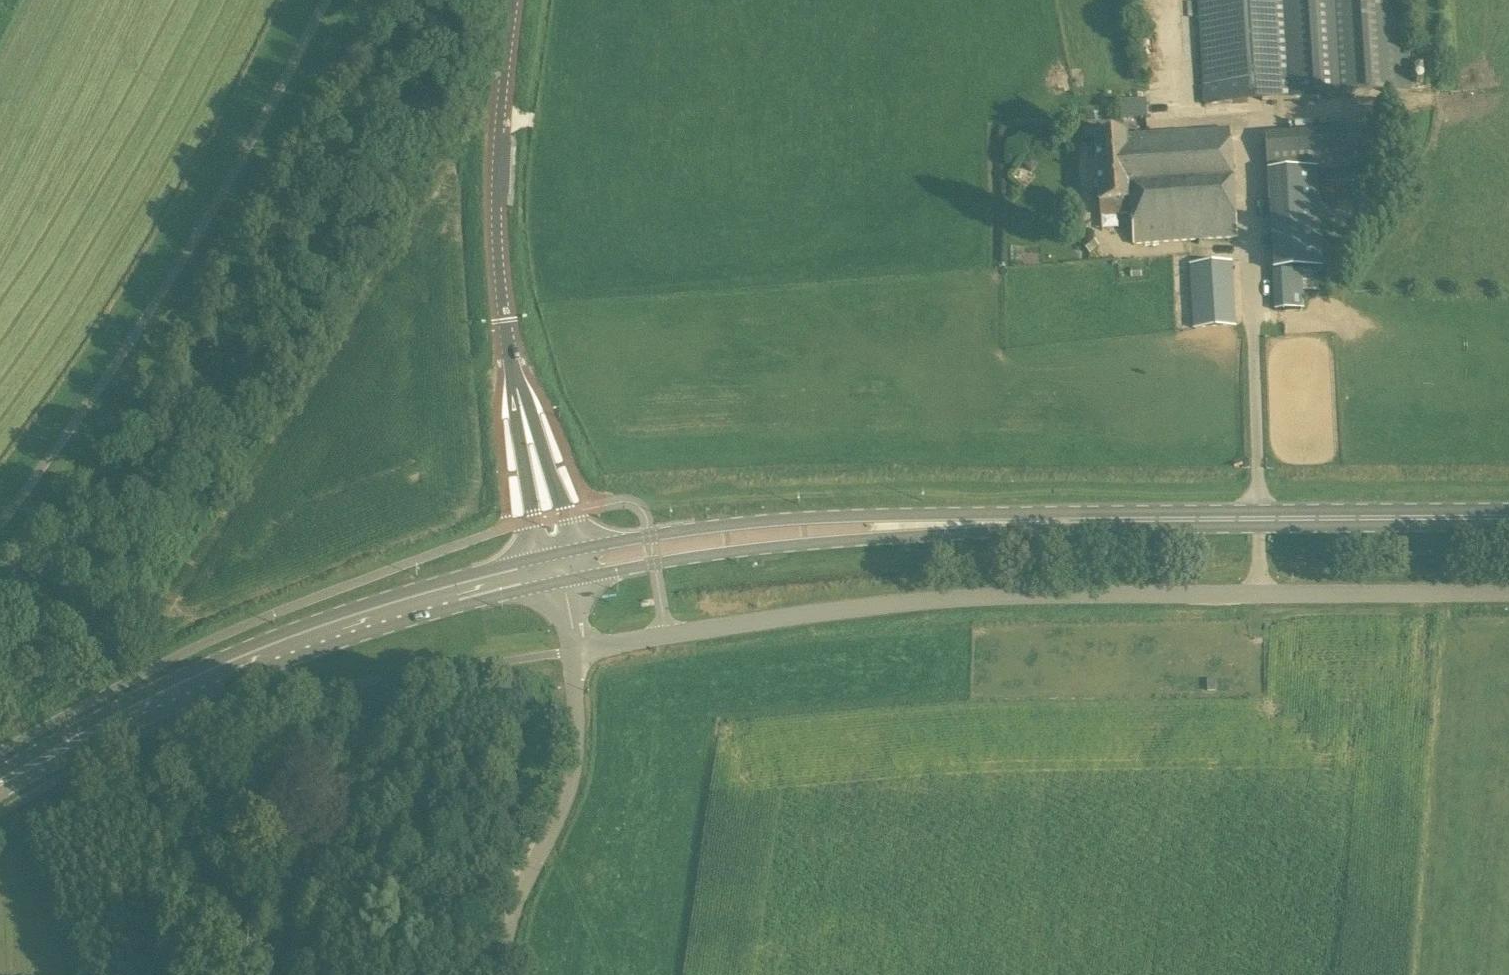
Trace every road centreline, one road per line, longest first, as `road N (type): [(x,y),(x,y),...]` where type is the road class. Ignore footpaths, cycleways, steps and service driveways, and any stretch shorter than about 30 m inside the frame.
road 1 (primary): [(559,561),(651,544),(977,519),(1508,516)]
road 2 (unclassified): [(573,651),(905,601),(1508,591)]
road 3 (primary): [(0,786),(144,704),(247,657),(418,594),(559,561)]
road 4 (tertiary): [(559,561),(506,329),(497,237),(509,0)]
road 5 (unclassified): [(497,974),(504,934),(570,781),(573,651)]

